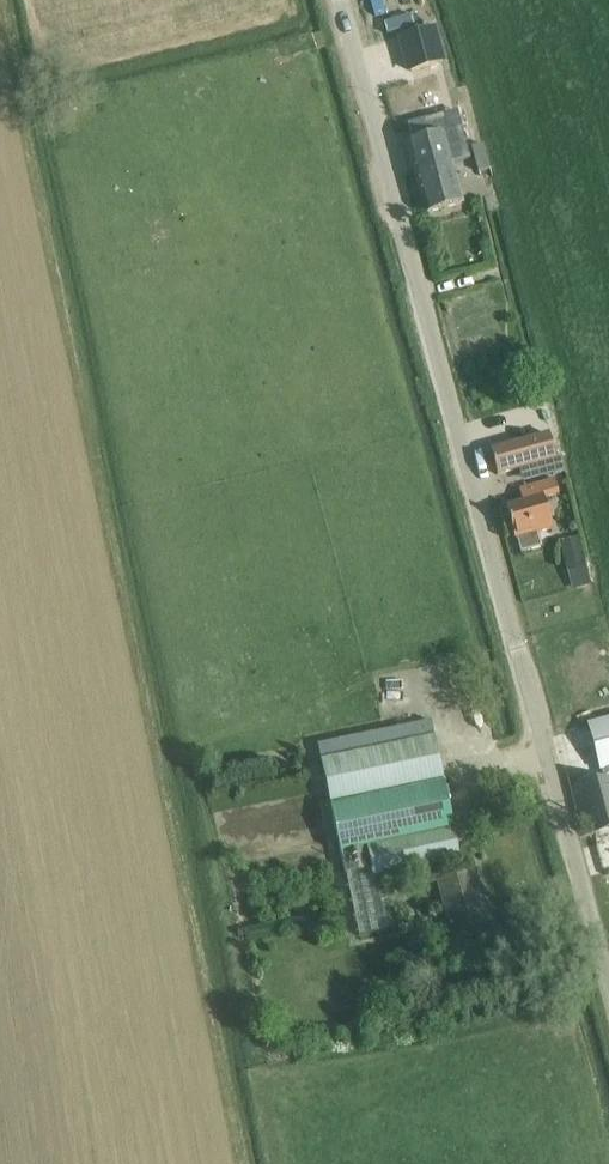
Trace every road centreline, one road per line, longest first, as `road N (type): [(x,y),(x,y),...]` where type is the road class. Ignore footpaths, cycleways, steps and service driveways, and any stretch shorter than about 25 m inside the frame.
road 1 (unclassified): [(608,970),(341,0)]

